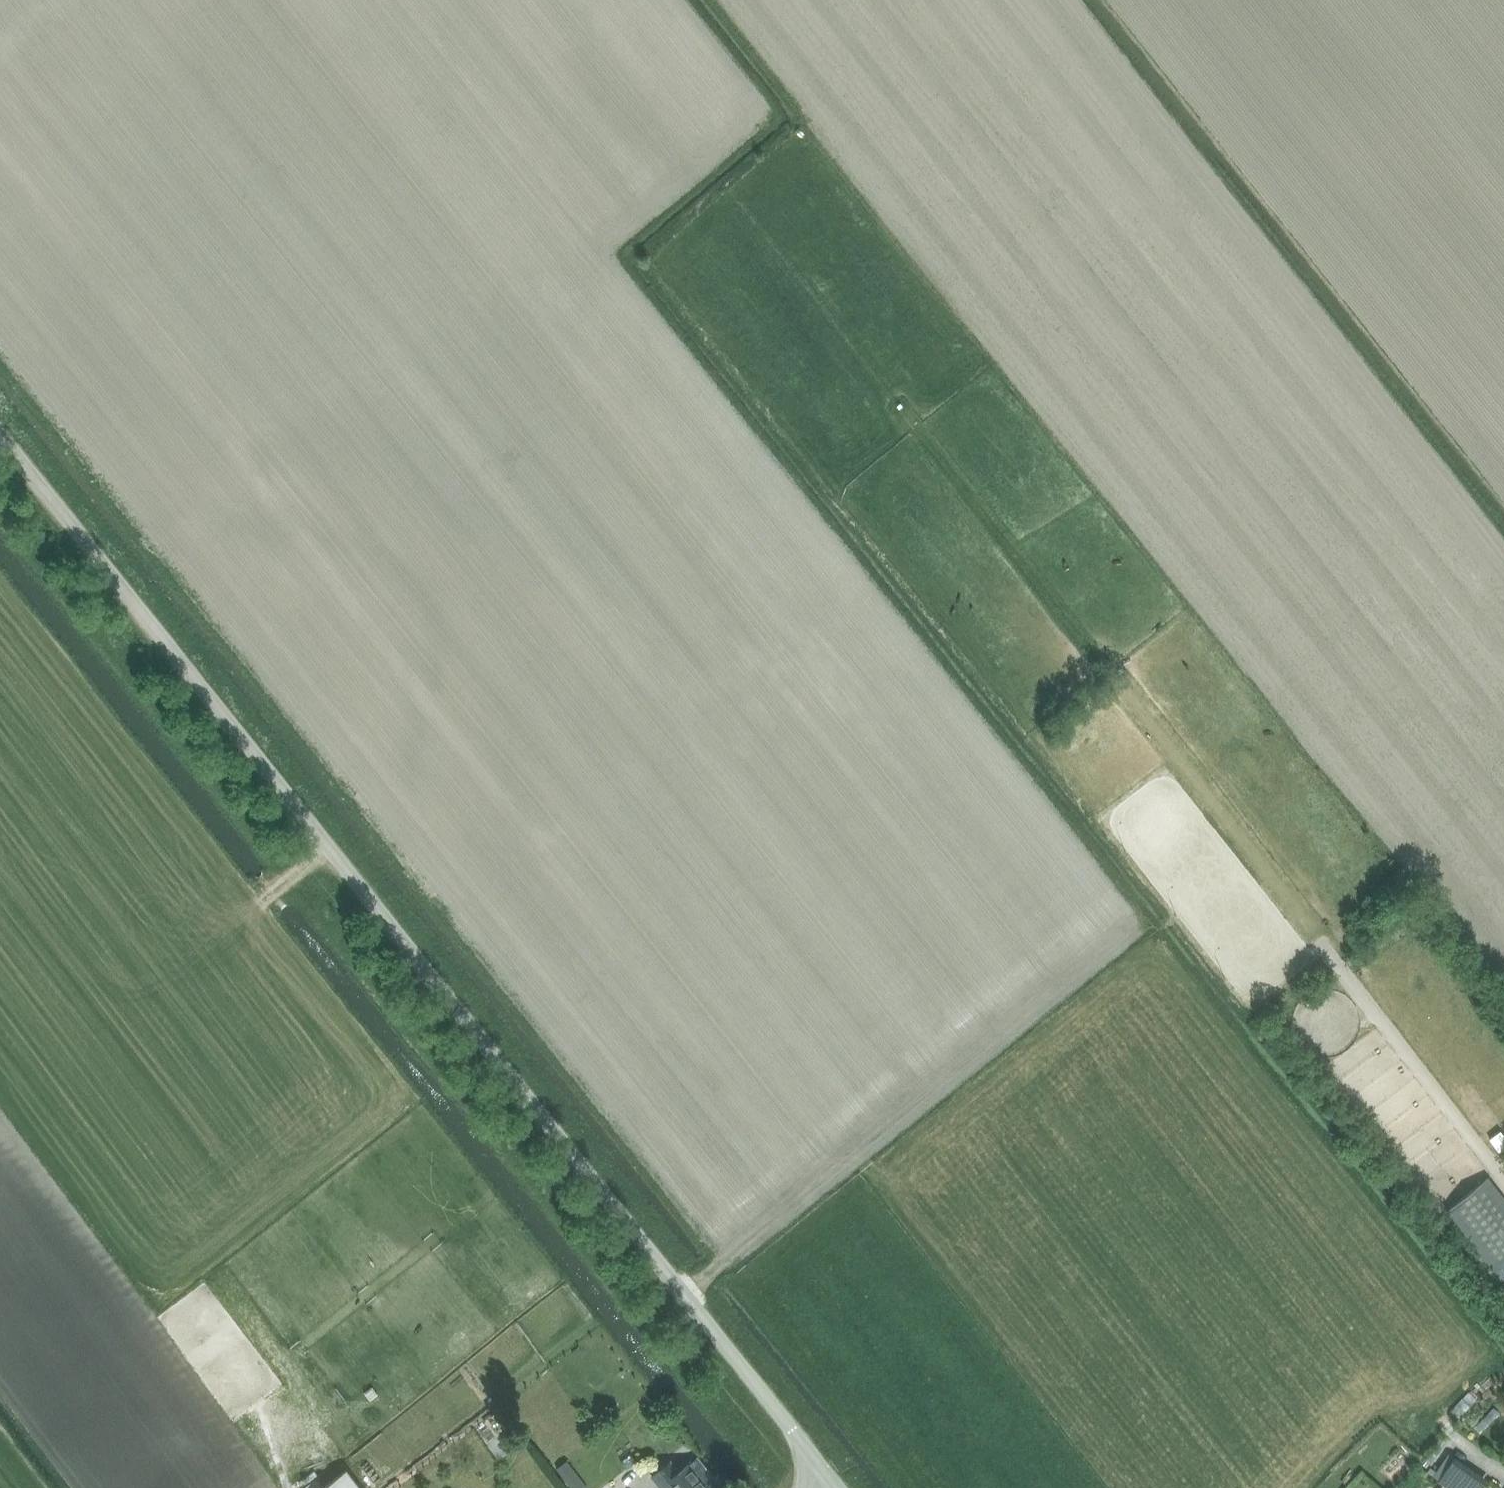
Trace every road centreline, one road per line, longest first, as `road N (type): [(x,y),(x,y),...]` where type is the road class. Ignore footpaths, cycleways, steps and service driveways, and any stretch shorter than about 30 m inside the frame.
road 1 (unclassified): [(828,1481),(0,435)]

